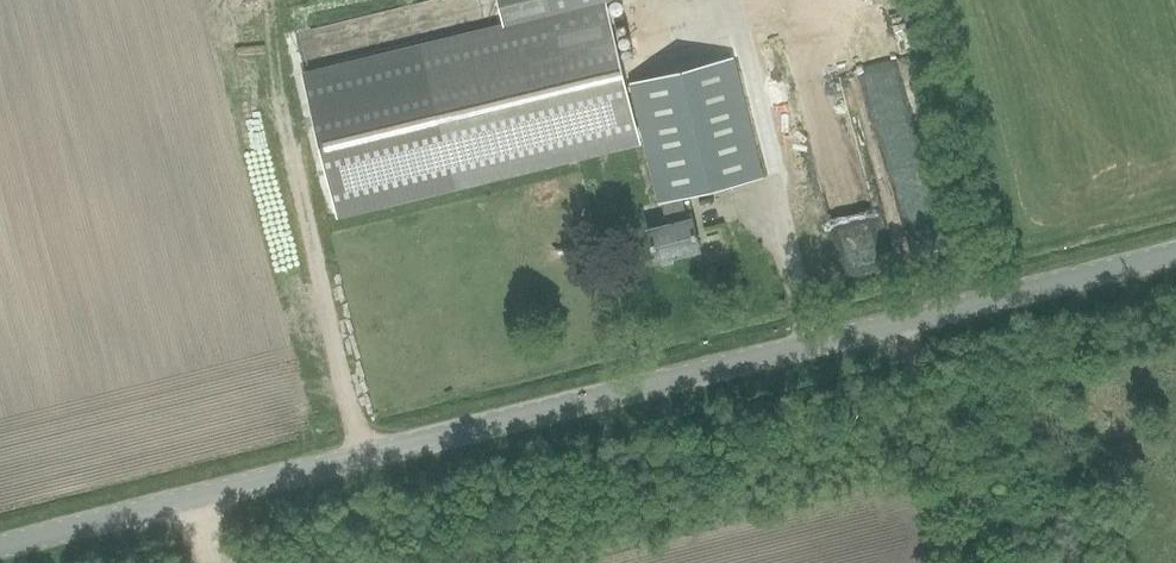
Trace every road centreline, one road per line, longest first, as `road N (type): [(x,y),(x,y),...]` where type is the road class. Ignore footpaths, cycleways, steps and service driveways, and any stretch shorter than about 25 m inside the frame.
road 1 (tertiary): [(0,545),(1175,252)]
road 2 (track): [(993,562),(894,322)]

